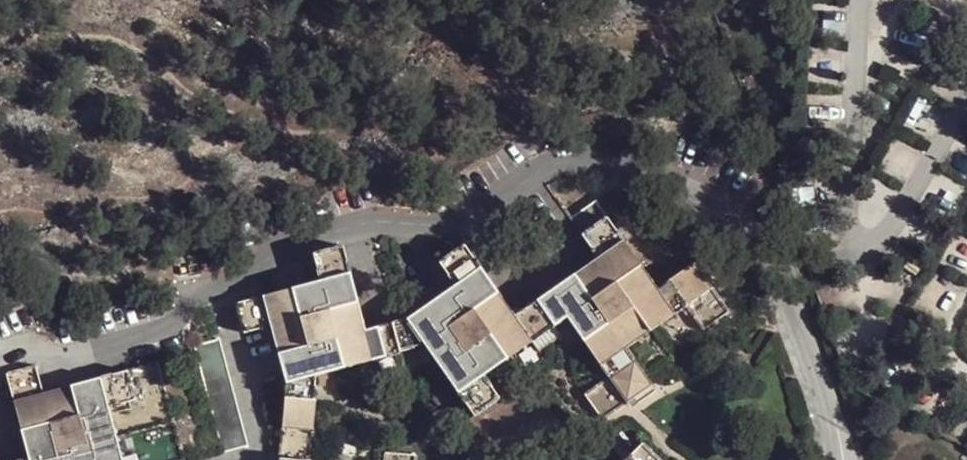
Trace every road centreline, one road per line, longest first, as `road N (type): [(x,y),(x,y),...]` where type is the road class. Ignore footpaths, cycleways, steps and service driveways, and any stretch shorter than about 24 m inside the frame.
road 1 (unclassified): [(833,424),(783,268),(729,209)]

